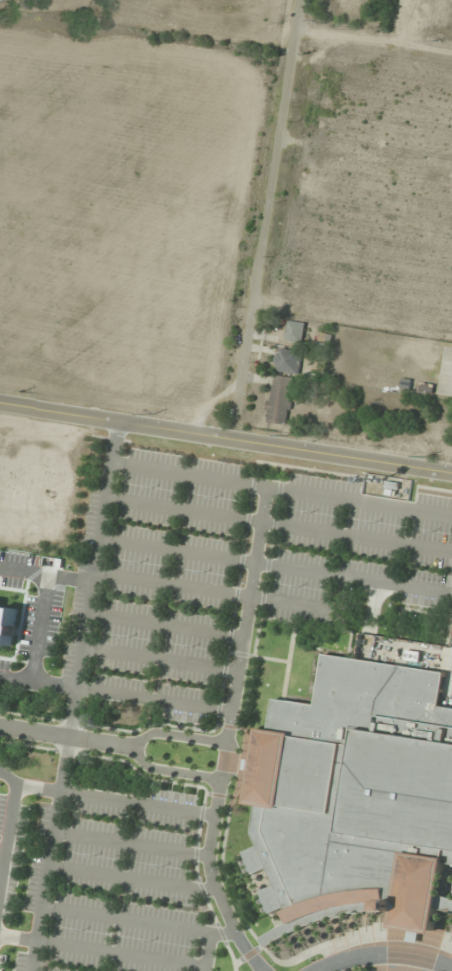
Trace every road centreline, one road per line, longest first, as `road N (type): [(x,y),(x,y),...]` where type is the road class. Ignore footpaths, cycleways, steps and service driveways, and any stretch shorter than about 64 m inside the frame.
road 1 (tertiary): [(451,473),(0,403)]
road 2 (residential): [(304,0),(236,440)]
road 3 (residential): [(451,967),(392,953),(318,970)]

